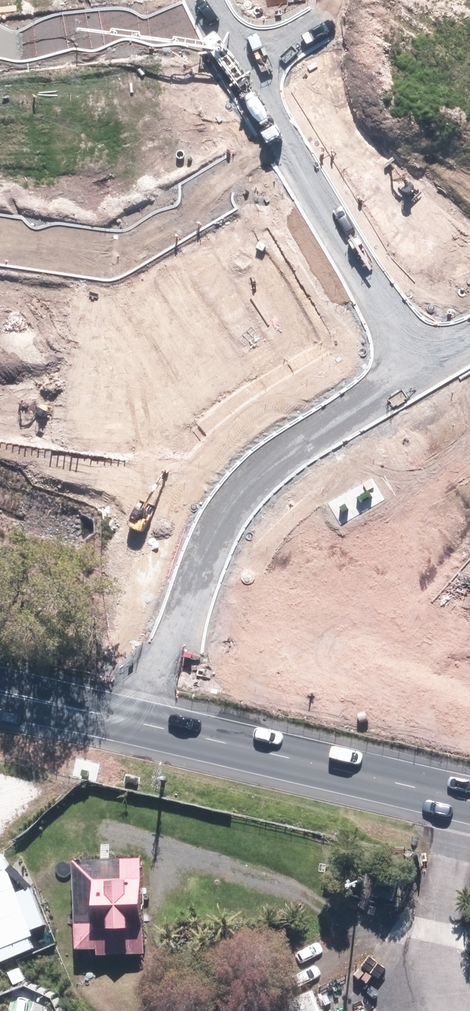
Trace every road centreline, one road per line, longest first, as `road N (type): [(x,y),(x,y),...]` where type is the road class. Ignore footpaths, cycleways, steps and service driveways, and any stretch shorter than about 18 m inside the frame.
road 1 (unknown): [(469,333),(248,466),(188,585),(143,720)]
road 2 (unknown): [(420,365),(279,147),(209,17),(216,0)]
road 3 (secondary): [(143,720),(469,795)]
road 4 (unknown): [(279,147),(117,244),(0,233)]
road 5 (unknown): [(0,43),(209,17)]
road 6 (secondary): [(0,677),(143,720)]
road 7 (secondary): [(143,720),(67,719),(0,705)]

